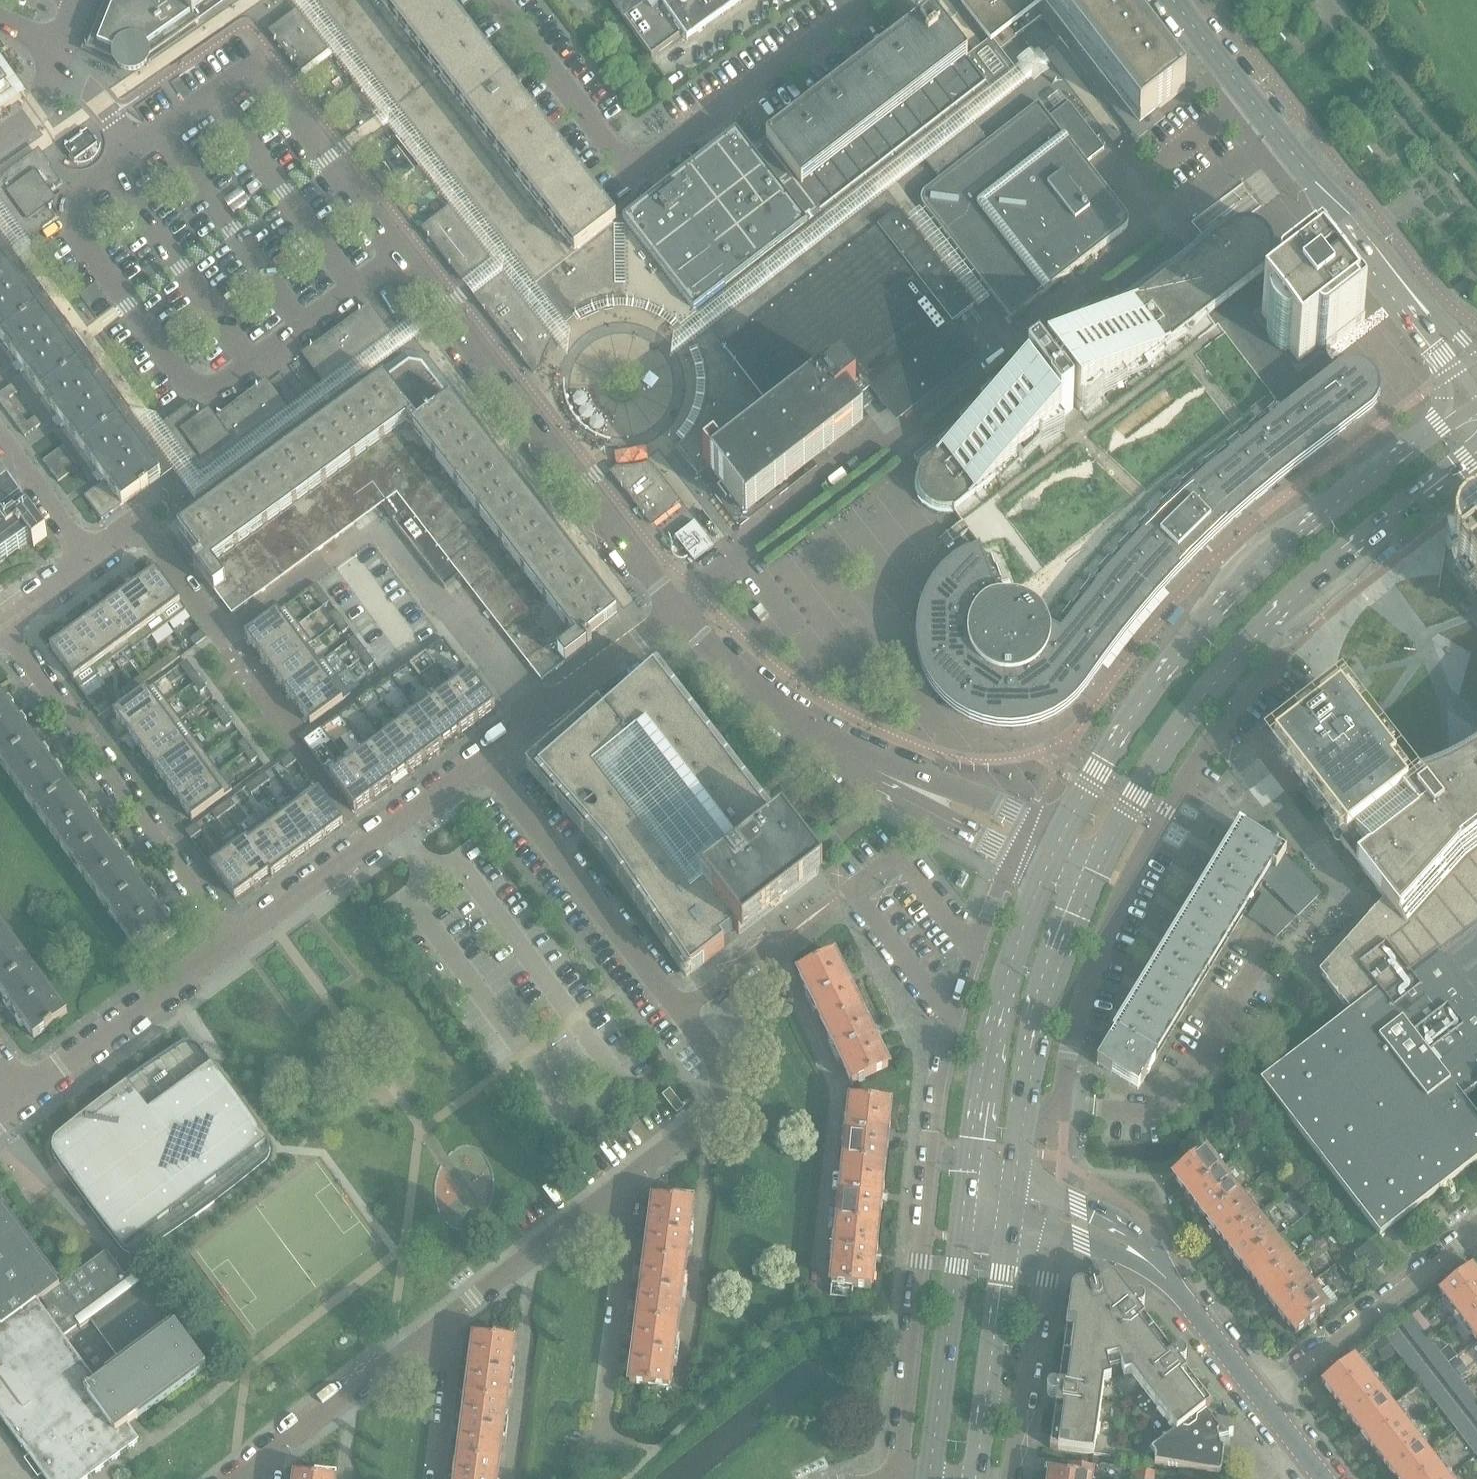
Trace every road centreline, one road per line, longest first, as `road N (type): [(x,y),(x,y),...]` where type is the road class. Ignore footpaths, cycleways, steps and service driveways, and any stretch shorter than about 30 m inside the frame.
road 1 (residential): [(1024,834),(974,953),(946,1048),(894,1478)]
road 2 (residential): [(541,716),(379,523),(222,636),(138,521),(86,559)]
road 3 (secondary): [(1476,405),(1284,544),(1188,642),(1113,743),(1056,846)]
road 4 (residential): [(238,1478),(705,1119)]
road 5 (residential): [(134,148),(72,192),(69,223),(189,386),(217,388),(402,254)]
road 6 (secondary): [(1099,865),(1150,773),(1213,686),(1335,562),(1476,456)]
road 7 (tertiary): [(1476,394),(1172,0)]
road 8 (residential): [(677,612),(402,254)]
road 9 (residential): [(1024,834),(798,735),(677,612)]
road 10 (residential): [(0,623),(233,938)]
road 11 (residential): [(402,254),(261,73),(248,70),(134,148)]
road 12 (secondary): [(1056,846),(993,1022),(965,1195)]
road 13 (secondary): [(1014,1203),(1050,997),(1099,865)]
road 14 (tertiary): [(1260,1398),(1156,1268),(1091,1224),(1014,1203)]
road 15 (residential): [(484,757),(680,1012)]
road 16 (residential): [(233,938),(484,757)]
road 17 (residential): [(631,173),(876,0)]
road 18 (secondary): [(965,1195),(929,1478)]
road 19 (residential): [(1260,1398),(1476,1226)]
road 20 (residential): [(23,1094),(233,938)]
road 21 (residential): [(631,173),(497,0)]
road 22 (secondary): [(991,1382),(1014,1203)]
road 23 (residential): [(86,559),(0,438)]
road 24 (residential): [(541,716),(638,643)]
road 25 (residential): [(680,1012),(720,1074),(705,1119)]

